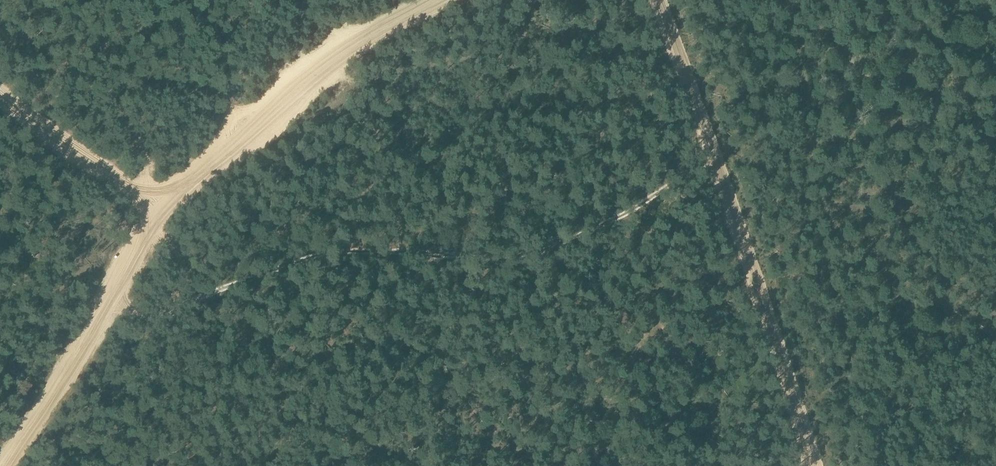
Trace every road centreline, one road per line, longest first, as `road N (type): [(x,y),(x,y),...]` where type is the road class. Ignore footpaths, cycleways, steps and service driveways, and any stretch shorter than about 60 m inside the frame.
road 1 (track): [(995,335),(863,258),(830,223),(807,176),(819,116),(790,38),(766,13),(739,0)]

